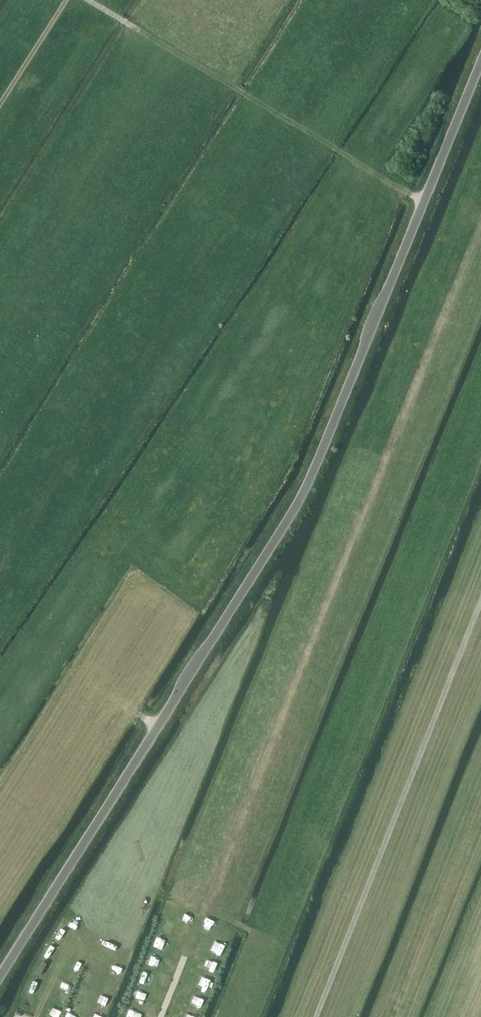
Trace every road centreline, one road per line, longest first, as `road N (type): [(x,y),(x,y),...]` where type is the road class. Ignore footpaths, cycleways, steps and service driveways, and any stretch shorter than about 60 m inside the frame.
road 1 (unclassified): [(0,974),(300,505),(480,64)]
road 2 (track): [(317,1016),(480,602)]
road 3 (track): [(91,0),(425,204)]
road 4 (track): [(66,0),(0,104)]

